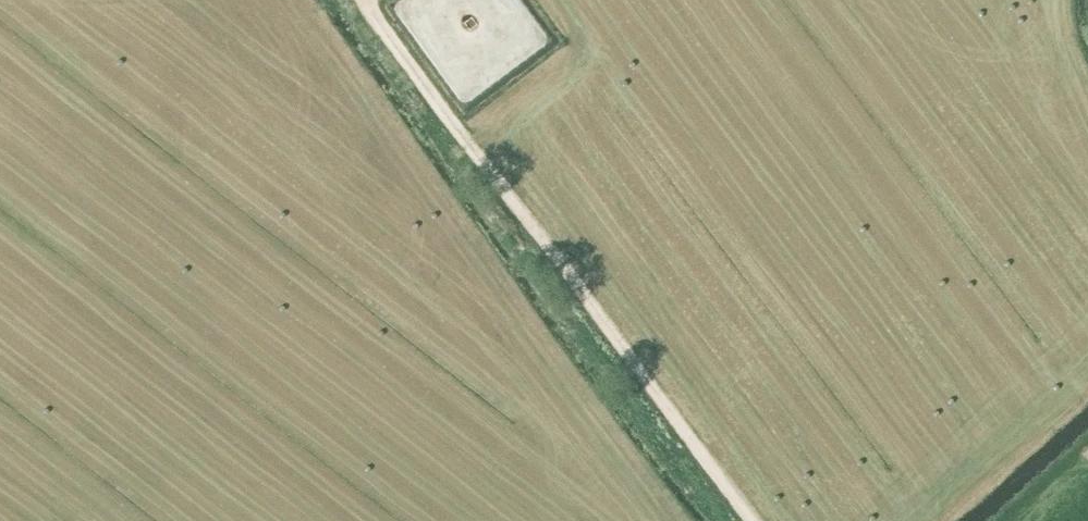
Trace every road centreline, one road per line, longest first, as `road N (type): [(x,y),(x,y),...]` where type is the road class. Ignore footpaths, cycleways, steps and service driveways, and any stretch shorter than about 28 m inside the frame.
road 1 (track): [(751,520),(369,0)]

